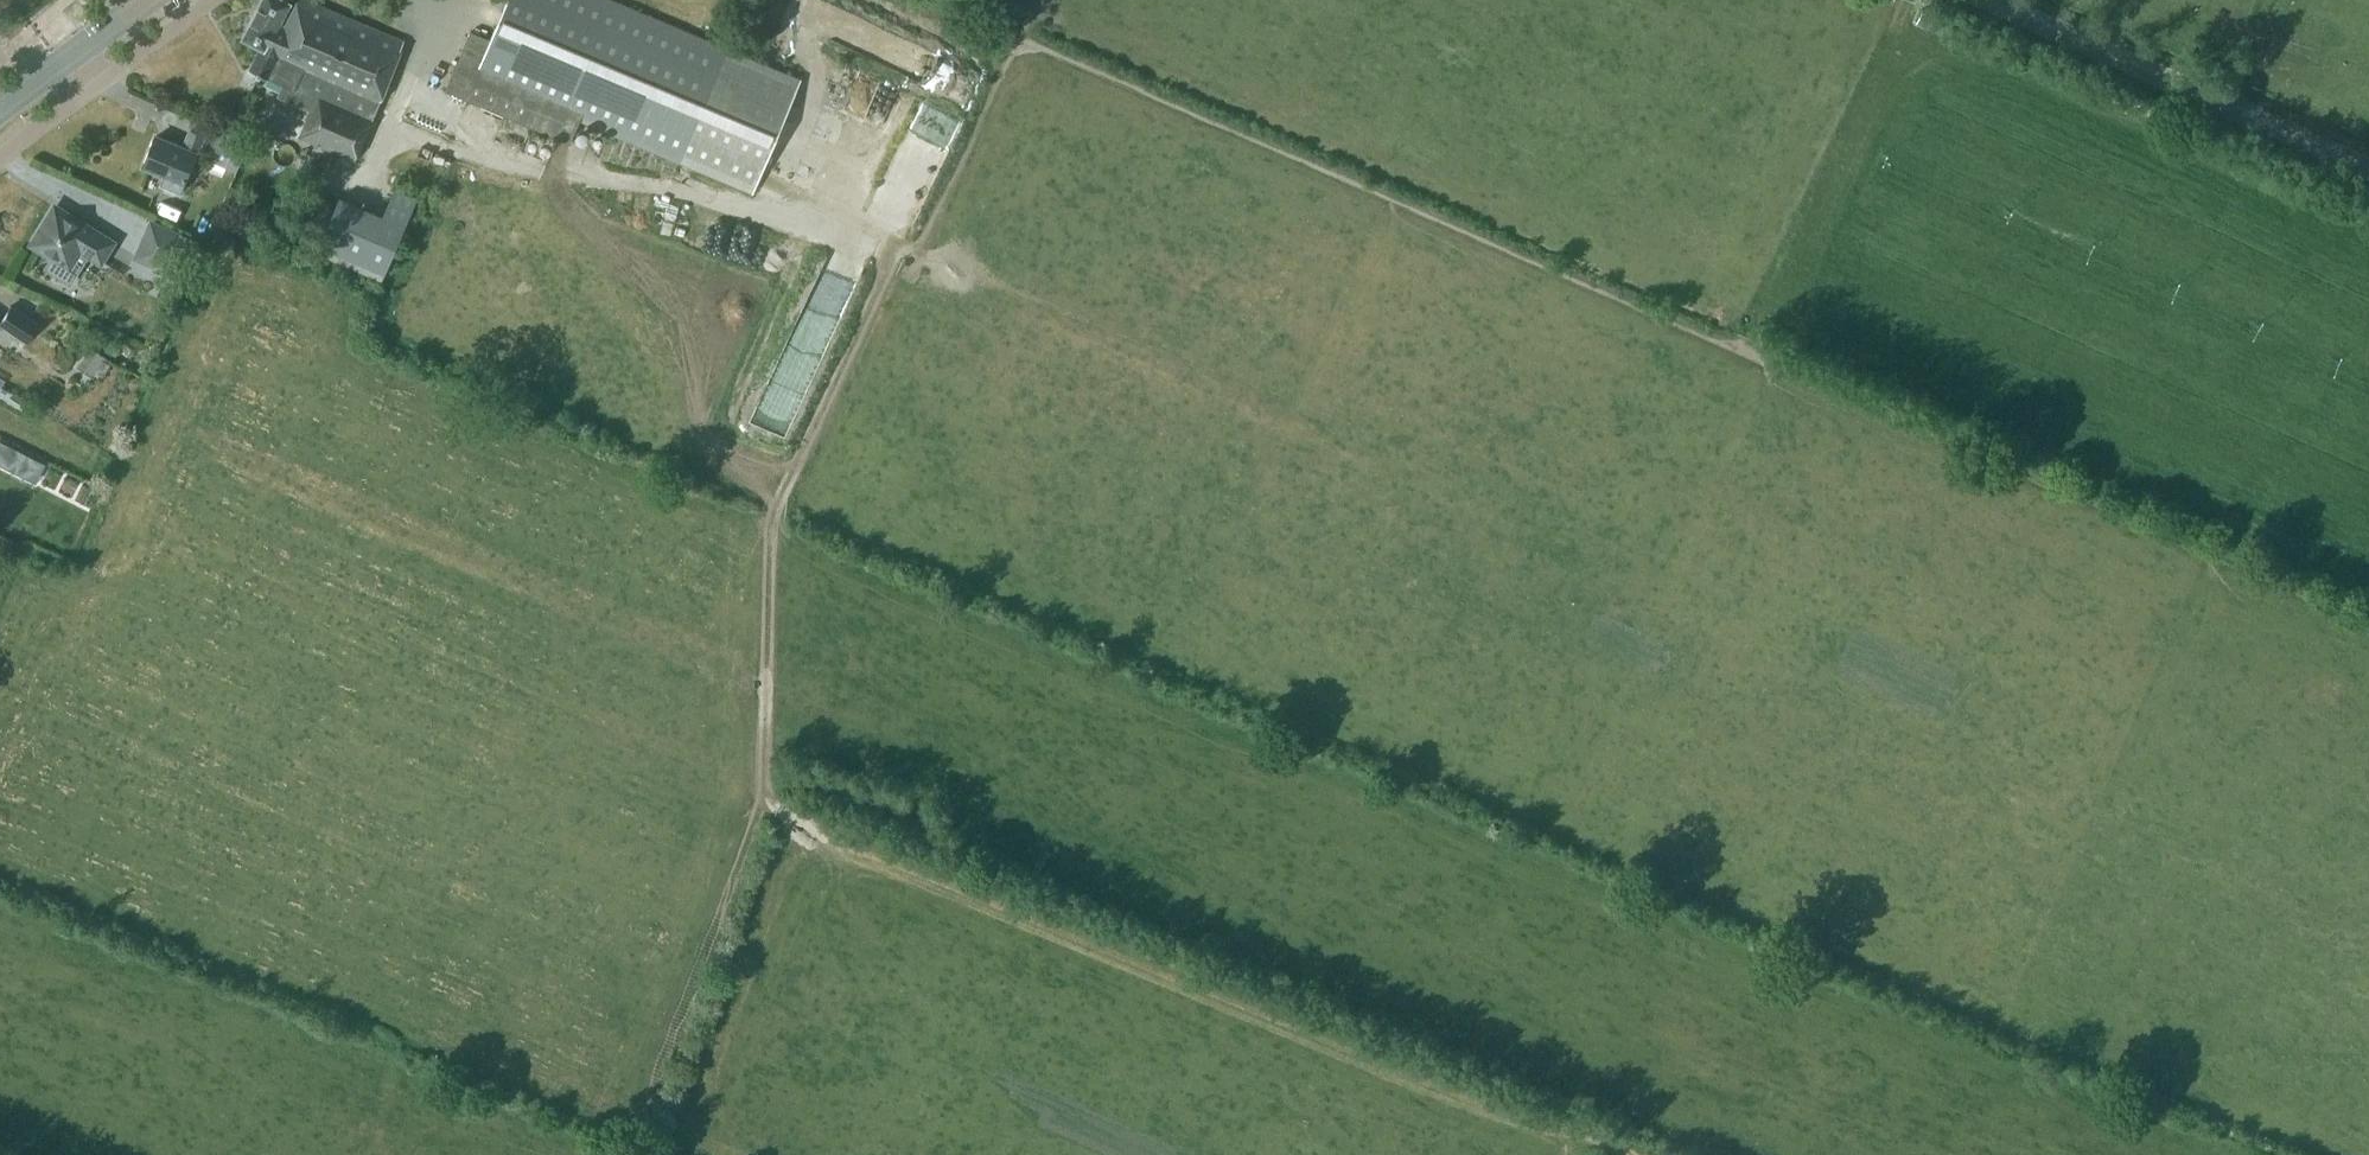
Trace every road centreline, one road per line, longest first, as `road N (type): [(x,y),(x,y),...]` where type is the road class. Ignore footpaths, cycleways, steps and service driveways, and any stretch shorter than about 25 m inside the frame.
road 1 (unclassified): [(2368,165),(1993,0)]
road 2 (primary): [(0,110),(150,0)]

